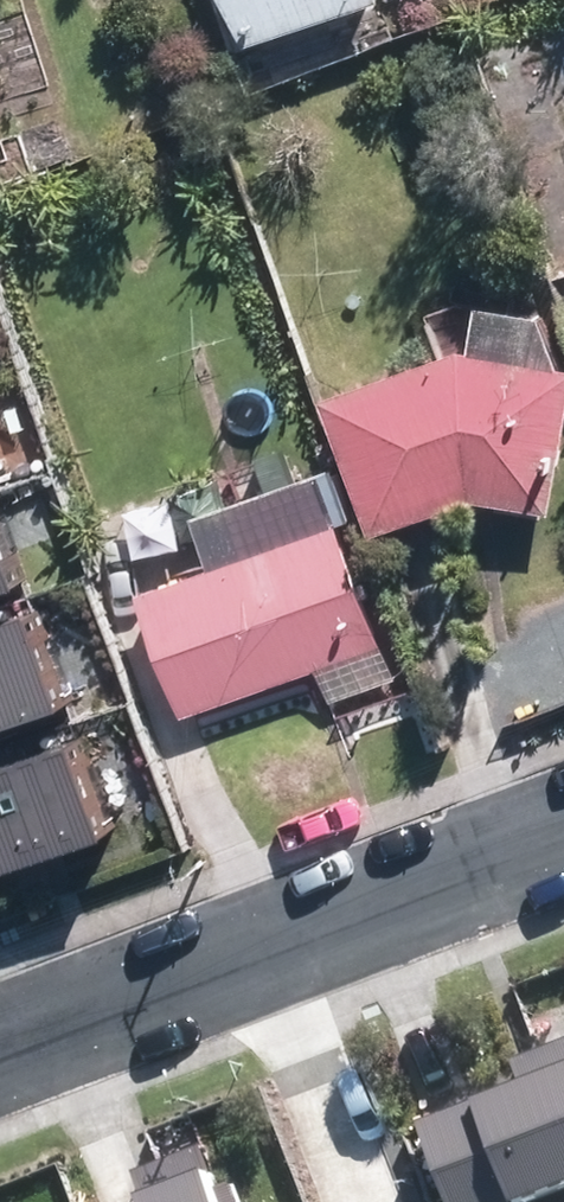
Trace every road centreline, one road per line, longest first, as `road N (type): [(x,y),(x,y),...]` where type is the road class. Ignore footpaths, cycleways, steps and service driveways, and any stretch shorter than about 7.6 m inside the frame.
road 1 (residential): [(563,831),(0,1046)]

